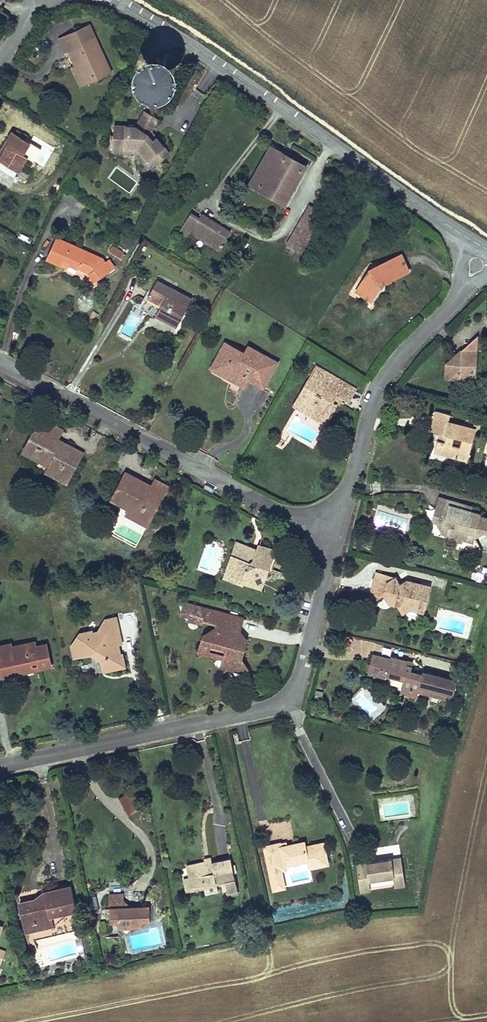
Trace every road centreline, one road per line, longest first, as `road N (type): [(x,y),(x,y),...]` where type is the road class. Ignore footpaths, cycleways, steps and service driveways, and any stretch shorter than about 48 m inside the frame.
road 1 (residential): [(336,528),(298,676),(279,700),(0,764)]
road 2 (tertiary): [(470,240),(117,0)]
road 3 (residential): [(0,362),(276,510),(336,528)]
road 4 (residential): [(463,292),(376,393),(336,528)]

